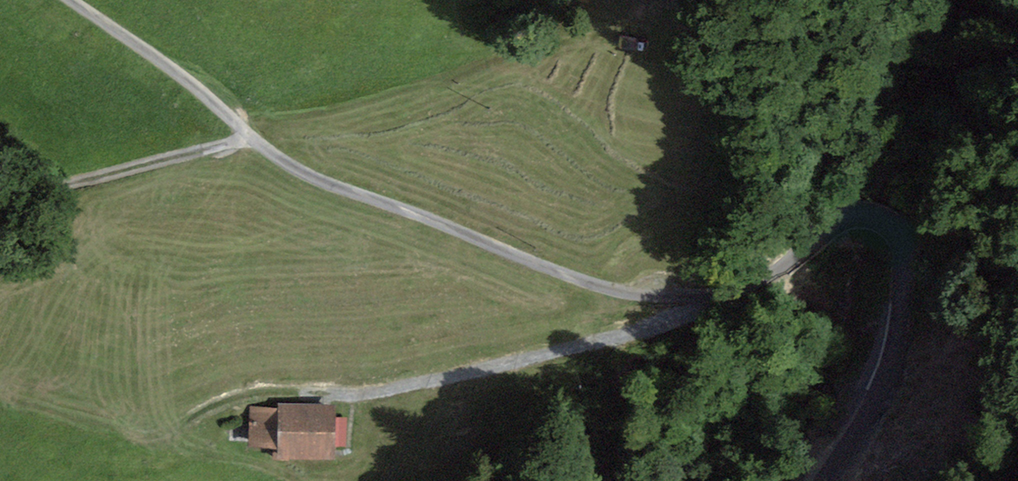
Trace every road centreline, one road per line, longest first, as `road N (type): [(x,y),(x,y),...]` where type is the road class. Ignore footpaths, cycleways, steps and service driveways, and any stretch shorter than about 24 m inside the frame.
road 1 (track): [(815,480),(888,381),(912,272),(899,225),(880,210),(860,207),(832,221),(779,268),(703,300),(585,281),(296,167),(75,0)]
road 2 (track): [(332,394),(377,393),(665,331),(703,300)]
road 3 (track): [(0,197),(254,138)]
road 4 (track): [(912,272),(1017,204)]

